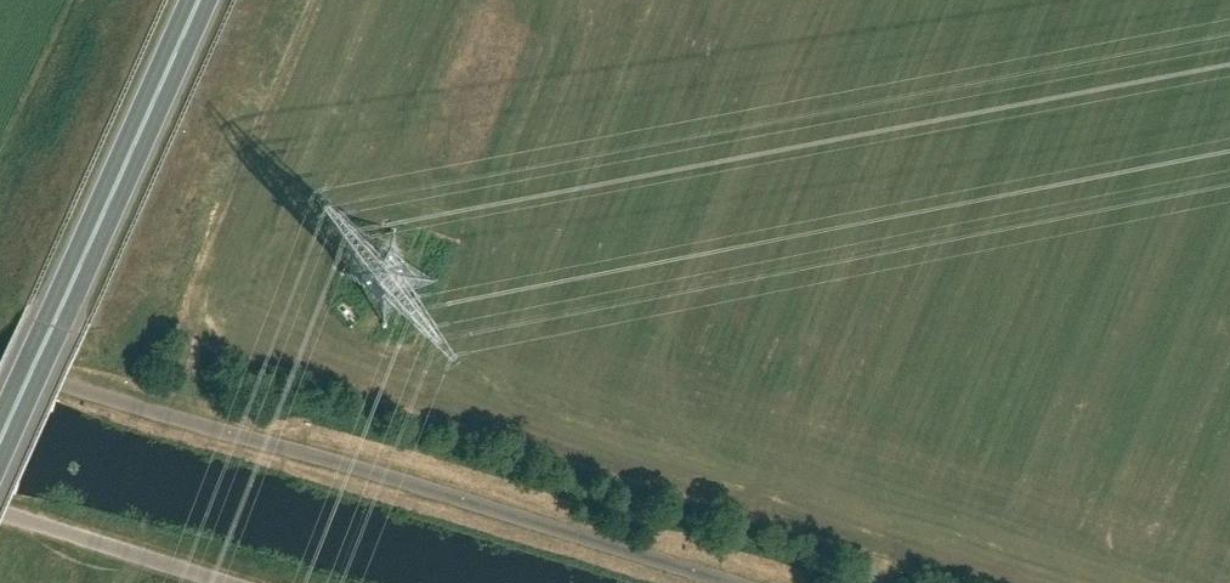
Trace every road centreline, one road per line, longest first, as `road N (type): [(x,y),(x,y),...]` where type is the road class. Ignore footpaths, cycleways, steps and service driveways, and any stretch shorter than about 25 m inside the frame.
road 1 (track): [(715,582),(0,365)]
road 2 (trunk): [(0,460),(202,0)]
road 3 (unclassified): [(225,582),(0,512)]

